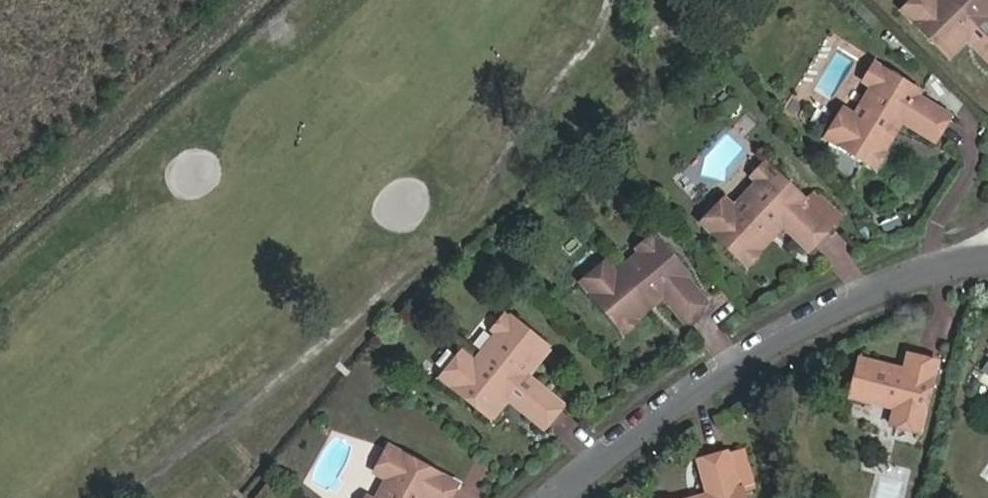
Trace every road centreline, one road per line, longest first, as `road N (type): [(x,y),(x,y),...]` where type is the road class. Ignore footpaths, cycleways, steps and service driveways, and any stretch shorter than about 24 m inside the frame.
road 1 (residential): [(987,257),(920,270),(742,362),(558,497)]

